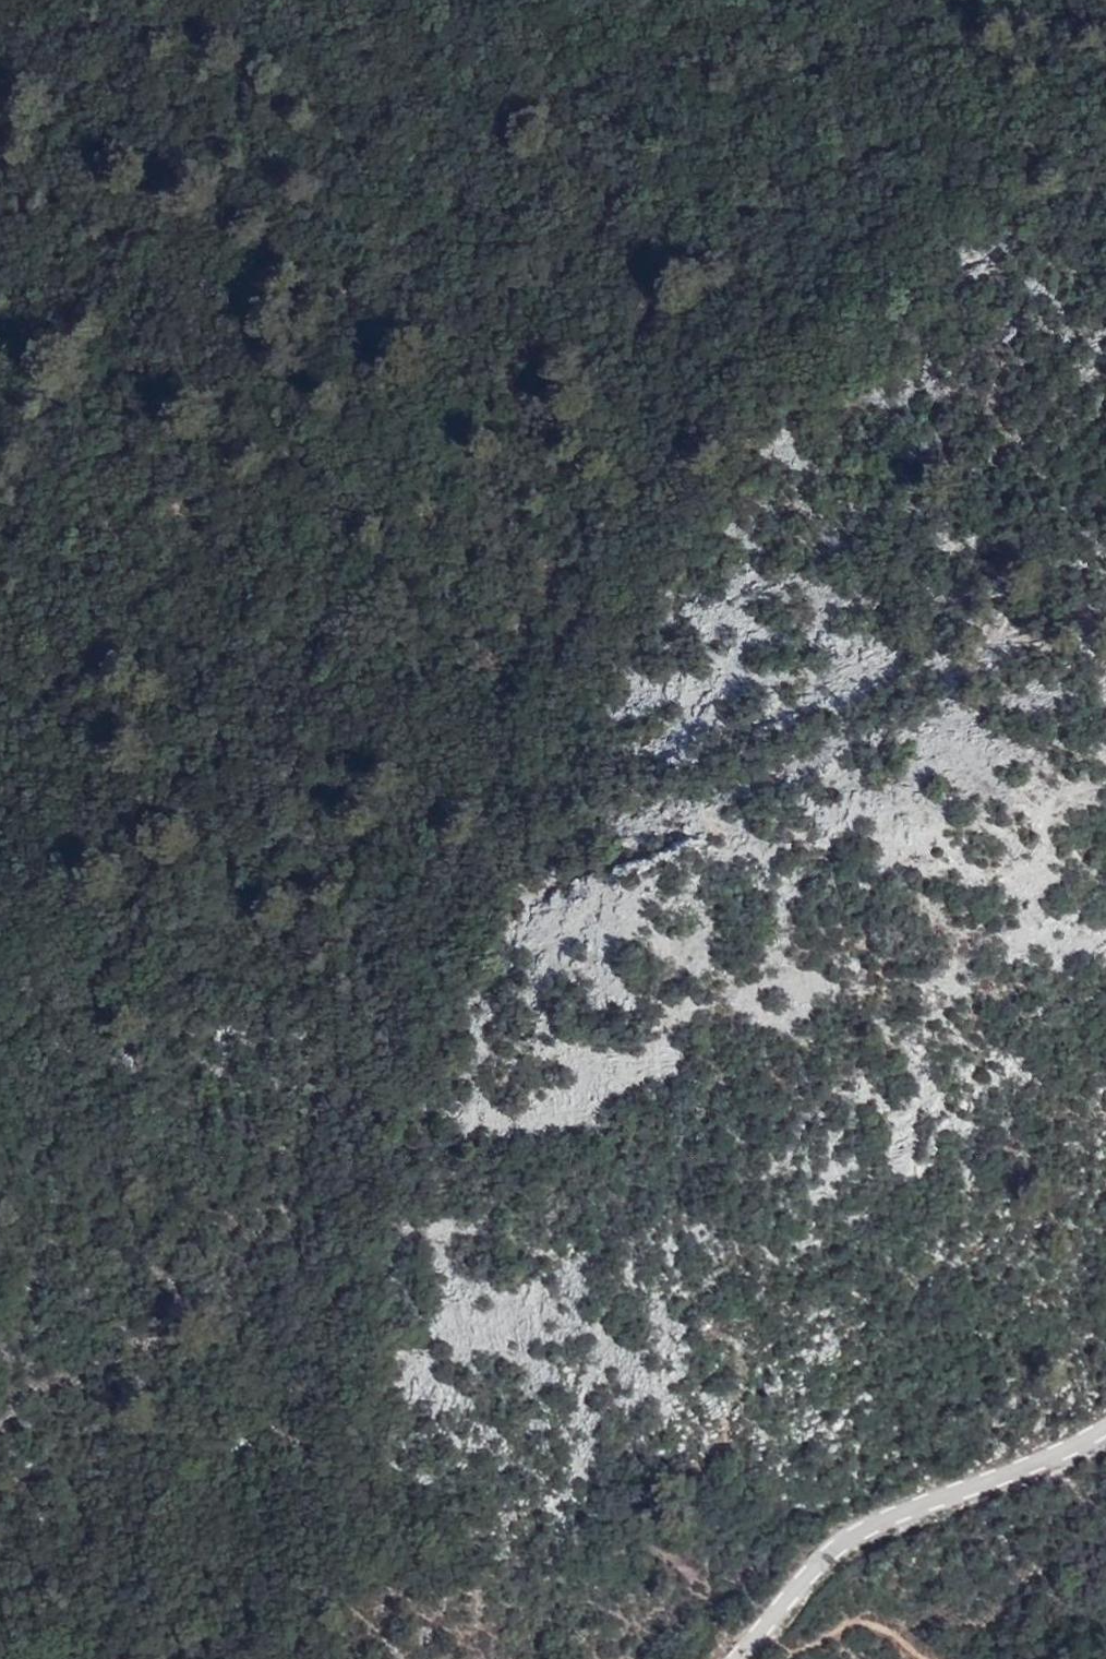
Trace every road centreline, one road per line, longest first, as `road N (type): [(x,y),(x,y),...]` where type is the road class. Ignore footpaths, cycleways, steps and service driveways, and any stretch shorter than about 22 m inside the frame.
road 1 (unclassified): [(746,1658),(839,1546),(1010,1480),(1105,1430)]

